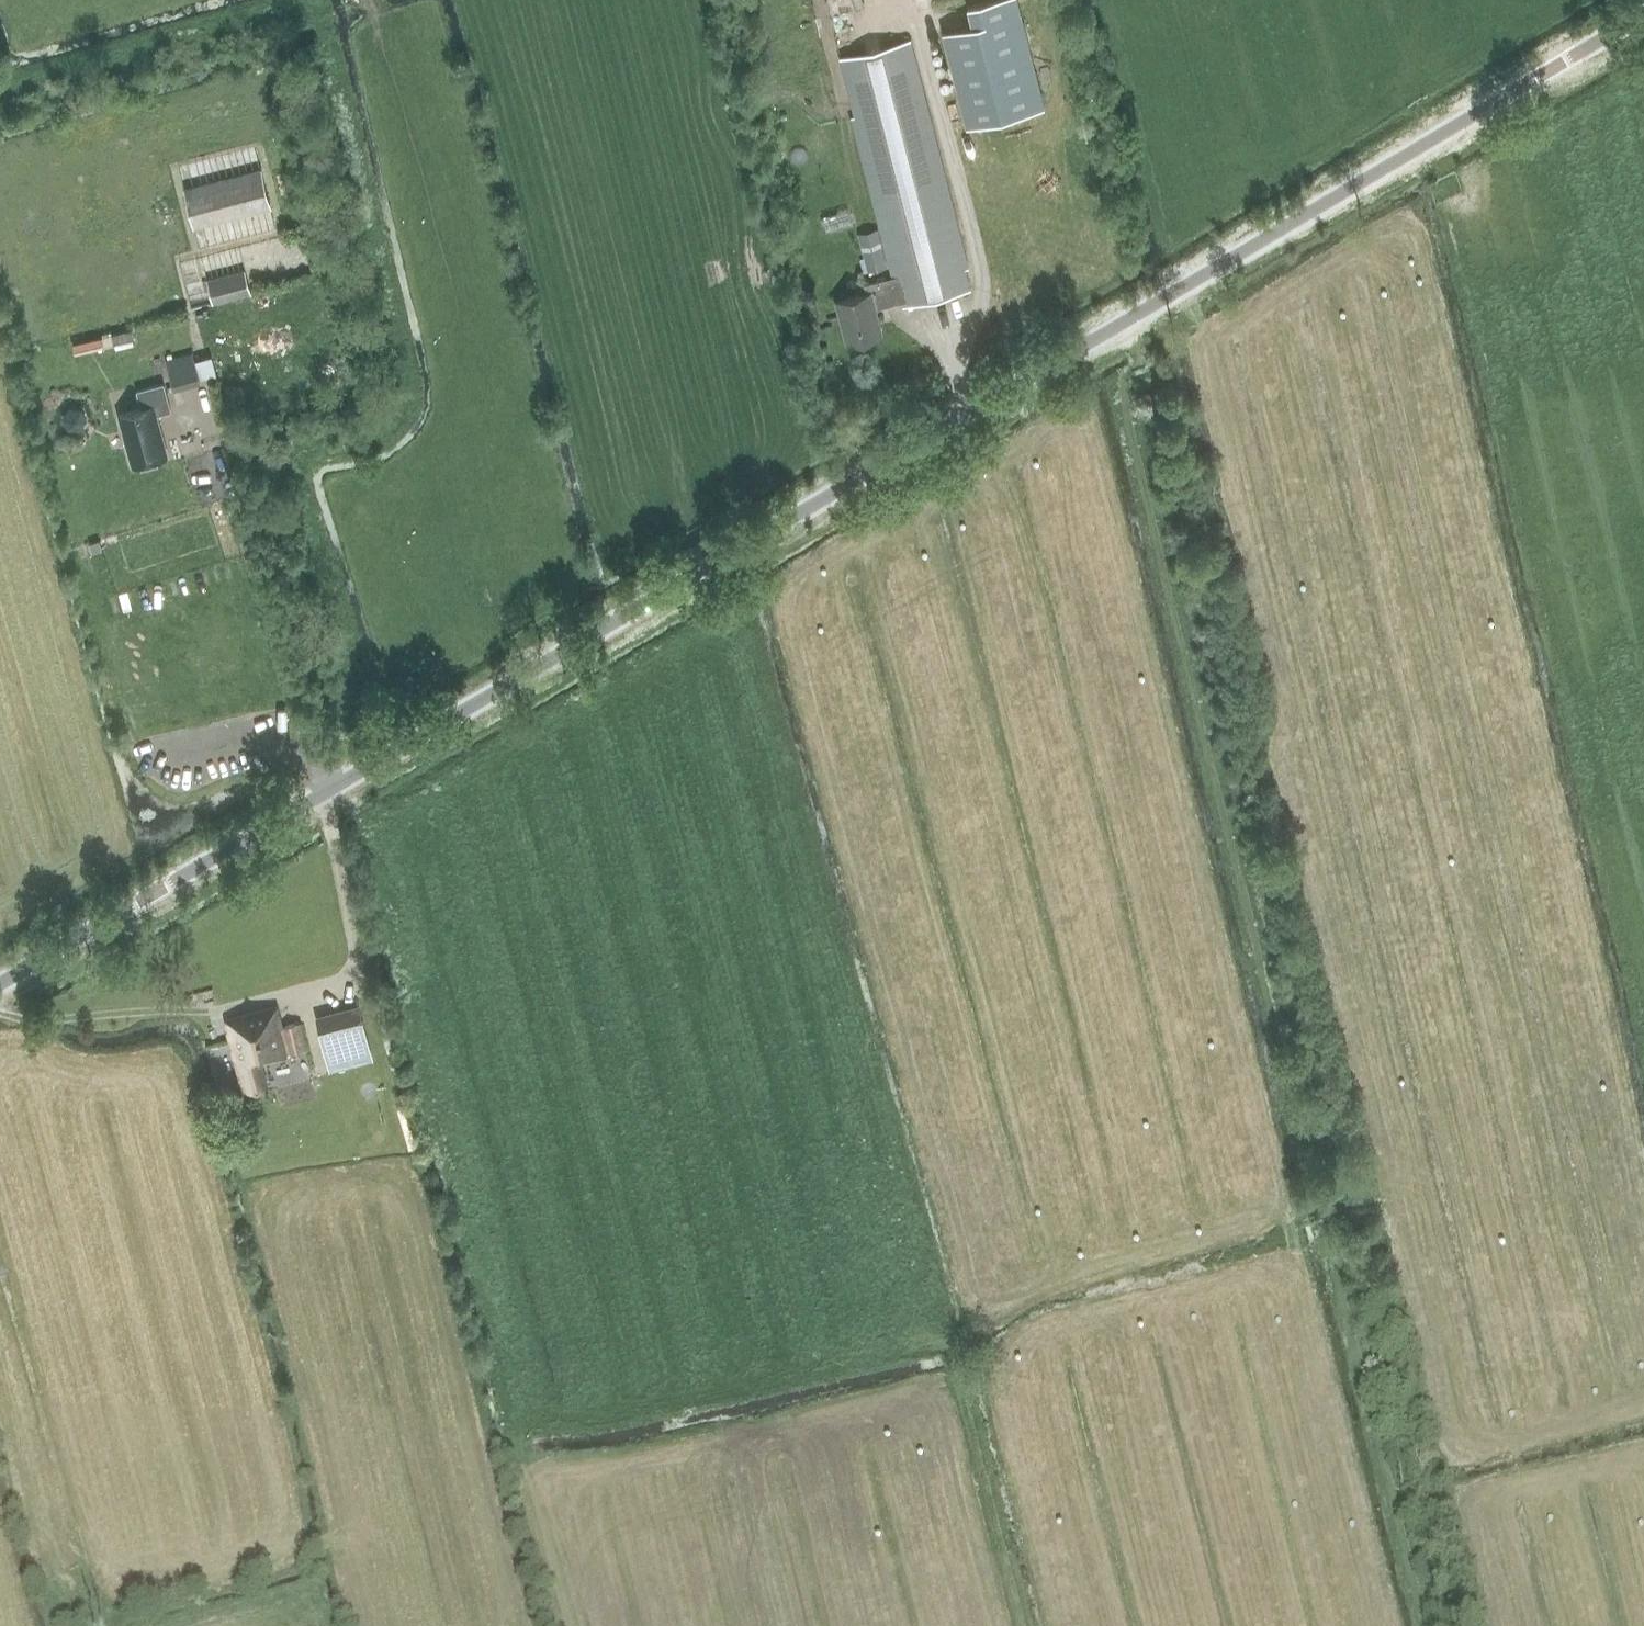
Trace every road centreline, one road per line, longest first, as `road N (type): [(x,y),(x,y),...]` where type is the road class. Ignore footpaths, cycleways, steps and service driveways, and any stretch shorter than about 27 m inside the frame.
road 1 (tertiary): [(0,993),(1167,299)]
road 2 (tertiary): [(1643,18),(1167,299)]
road 3 (track): [(966,419),(938,316),(985,300),(914,12),(902,0)]

